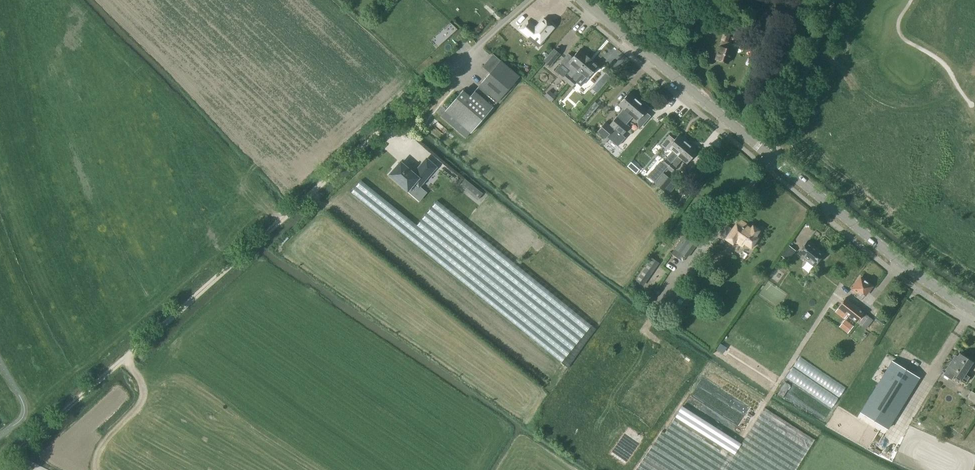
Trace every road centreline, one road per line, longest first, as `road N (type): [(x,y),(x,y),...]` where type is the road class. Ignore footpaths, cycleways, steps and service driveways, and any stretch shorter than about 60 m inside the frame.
road 1 (tertiary): [(974,311),(859,229),(583,0)]
road 2 (unclassified): [(529,0),(384,128)]

